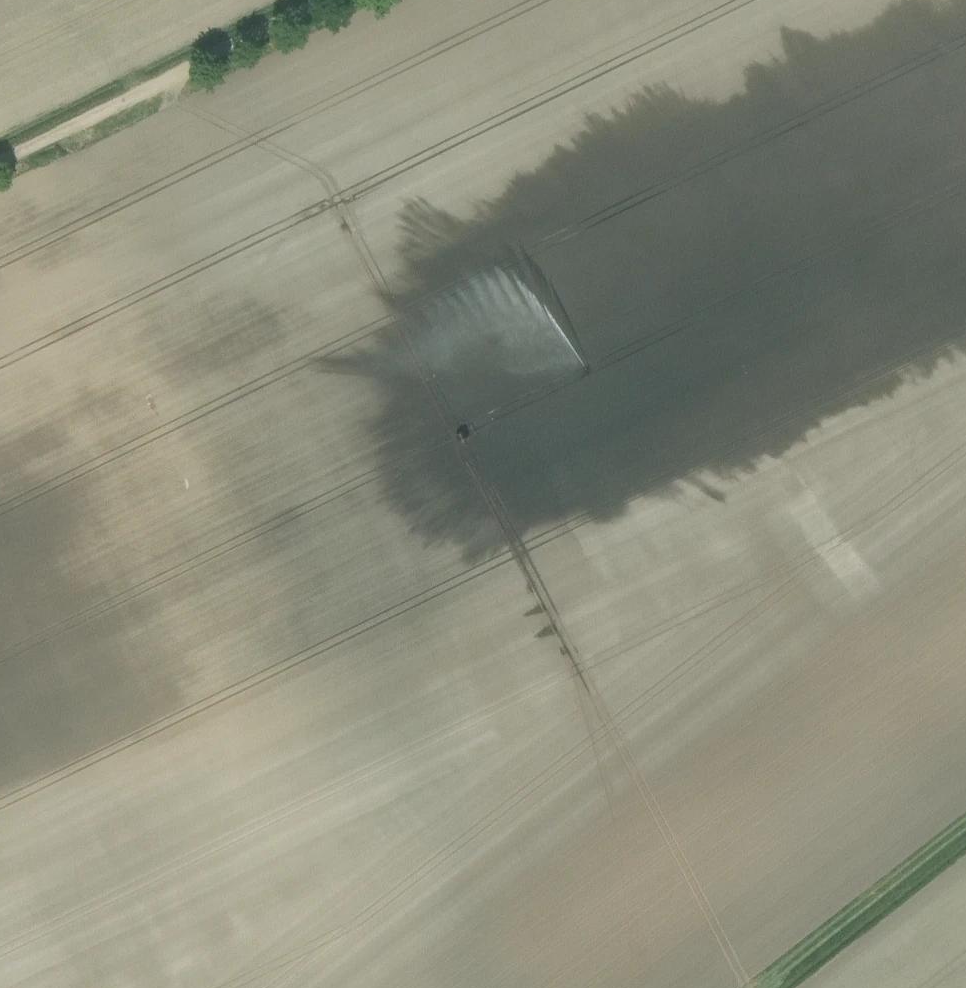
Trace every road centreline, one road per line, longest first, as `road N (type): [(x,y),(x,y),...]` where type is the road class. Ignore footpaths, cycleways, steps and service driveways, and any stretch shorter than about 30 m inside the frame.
road 1 (track): [(0,163),(333,0)]

